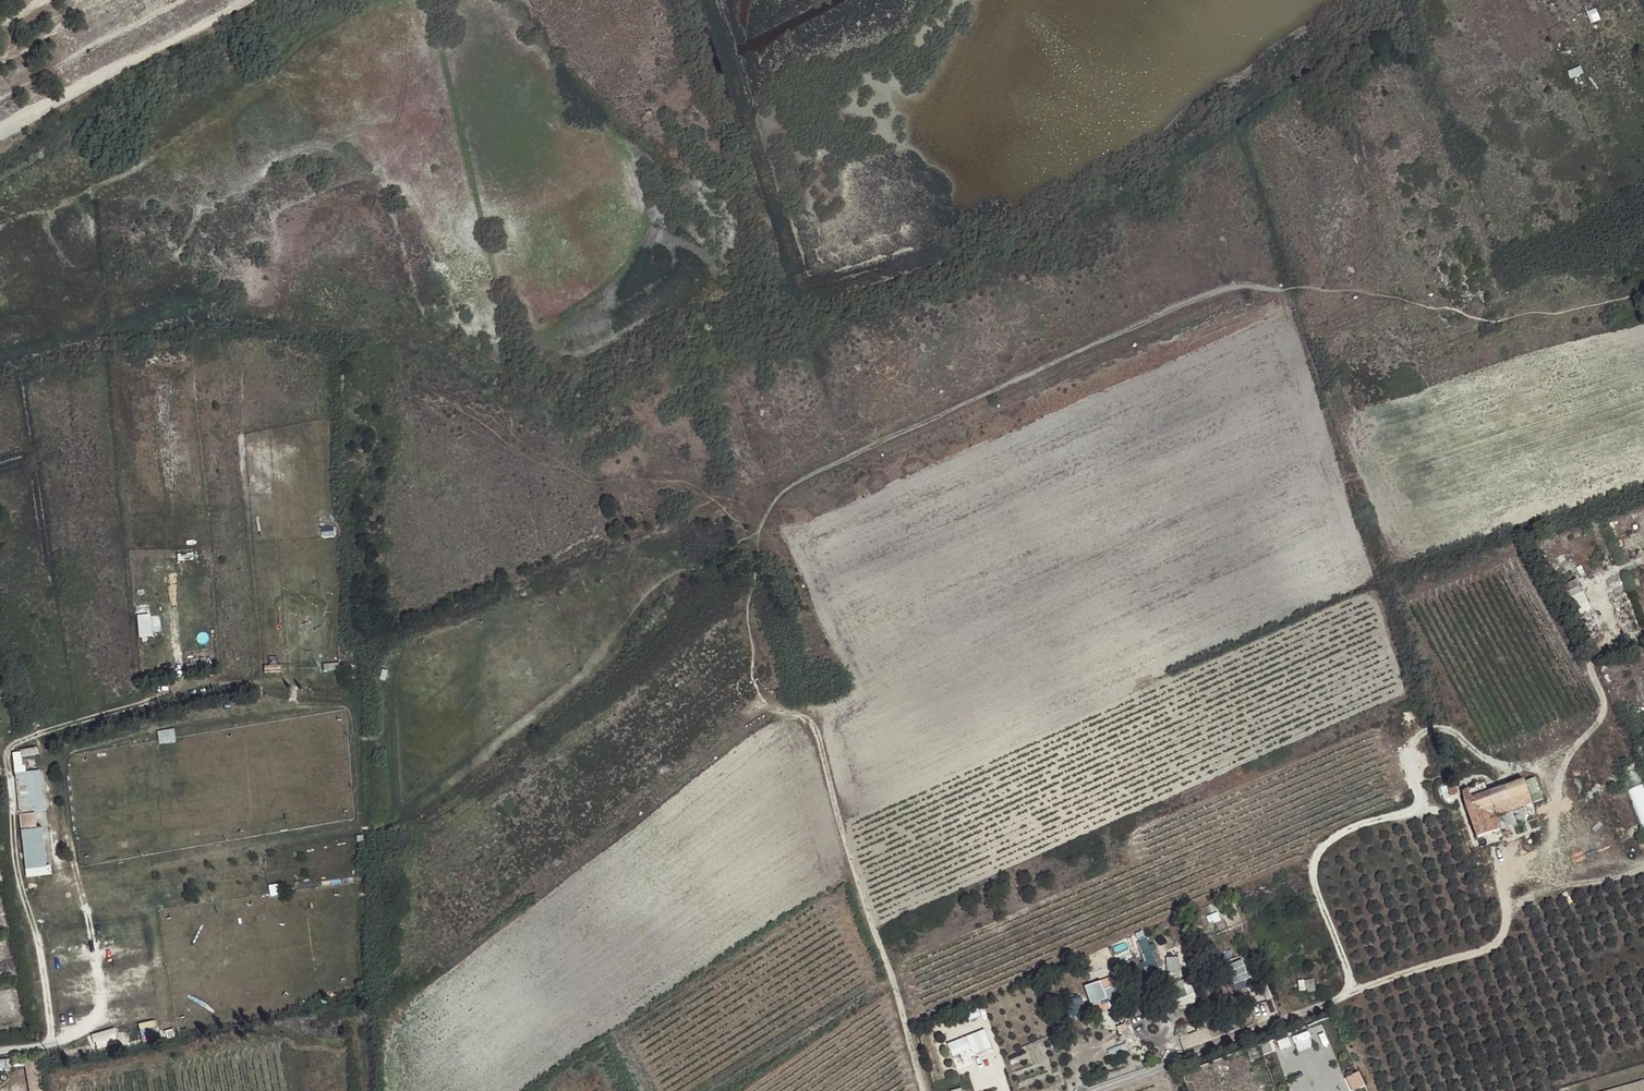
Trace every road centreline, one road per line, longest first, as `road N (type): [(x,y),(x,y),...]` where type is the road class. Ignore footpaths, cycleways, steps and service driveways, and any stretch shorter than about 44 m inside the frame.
road 1 (track): [(1265,1026),(1499,939),(1505,872),(1546,848),(1568,755),(1604,708),(1589,662),(1608,638),(1598,581),(1643,561)]
road 2 (track): [(1568,755),(1506,767),(1454,732),(1421,733),(1408,754),(1416,808),(1346,830),(1319,849),(1313,867),(1349,994)]
road 3 (track): [(754,682),(770,706),(811,723),(818,735),(926,1090)]
road 4 (track): [(245,0),(0,134)]
road 5 (unclassified): [(1081,1090),(1265,1026)]

